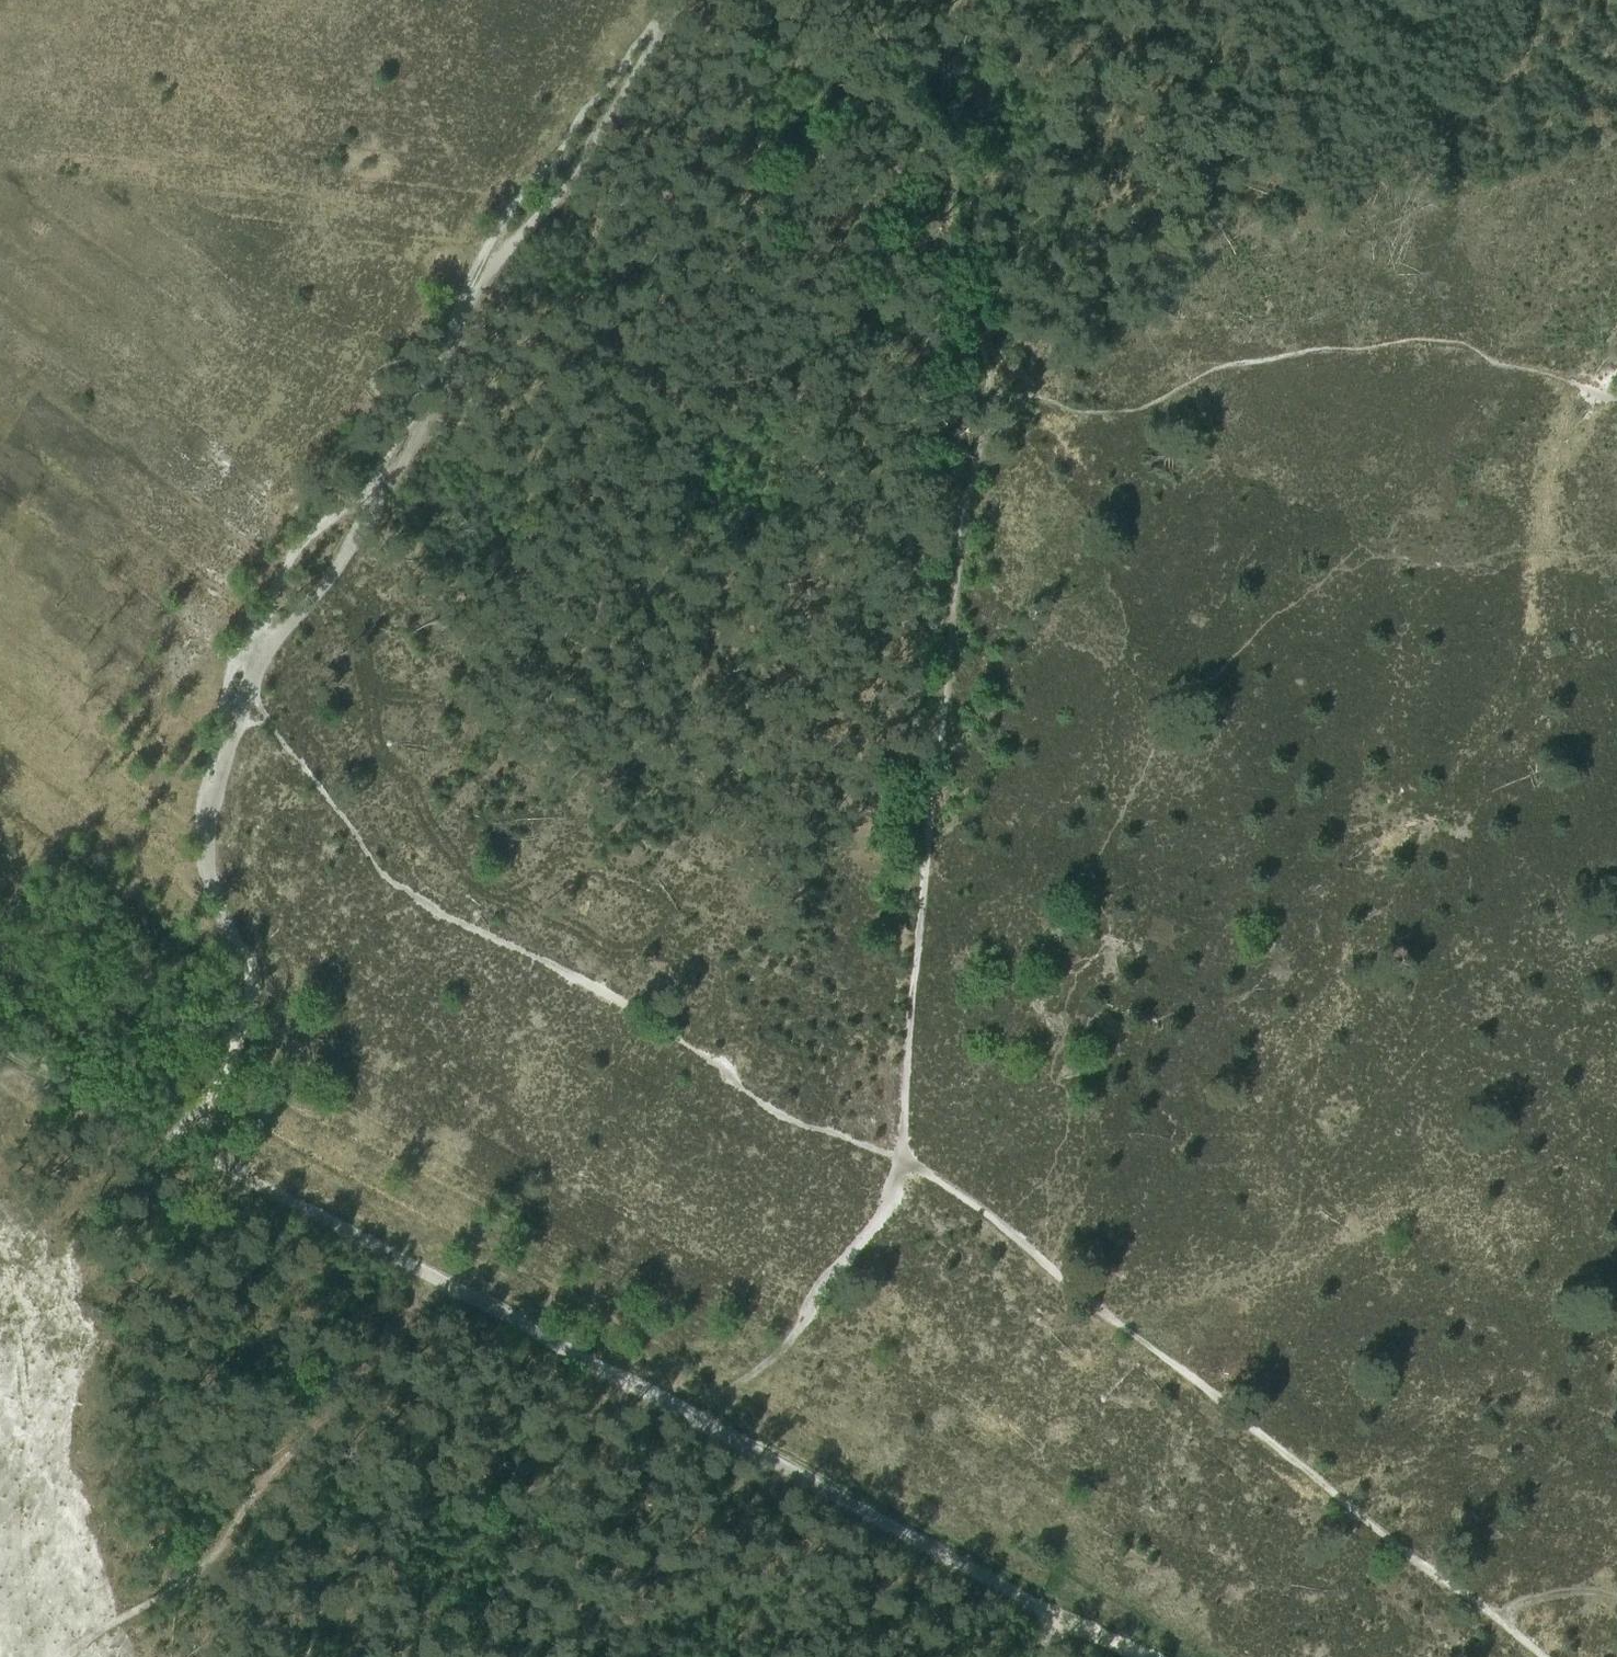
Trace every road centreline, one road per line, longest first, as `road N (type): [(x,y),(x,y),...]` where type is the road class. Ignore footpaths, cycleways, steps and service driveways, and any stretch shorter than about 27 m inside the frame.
road 1 (track): [(956,0),(944,85),(961,303),(981,341),(989,392),(960,529),(899,1161)]
road 2 (track): [(899,1161),(965,1198),(1549,1656)]
road 3 (track): [(690,1411),(1010,1592),(1152,1656)]
road 4 (track): [(899,1161),(874,1231),(837,1265),(771,1361),(690,1411),(652,1389)]
road 5 (track): [(185,1142),(431,1281)]
road 6 (track): [(652,1389),(431,1281)]

